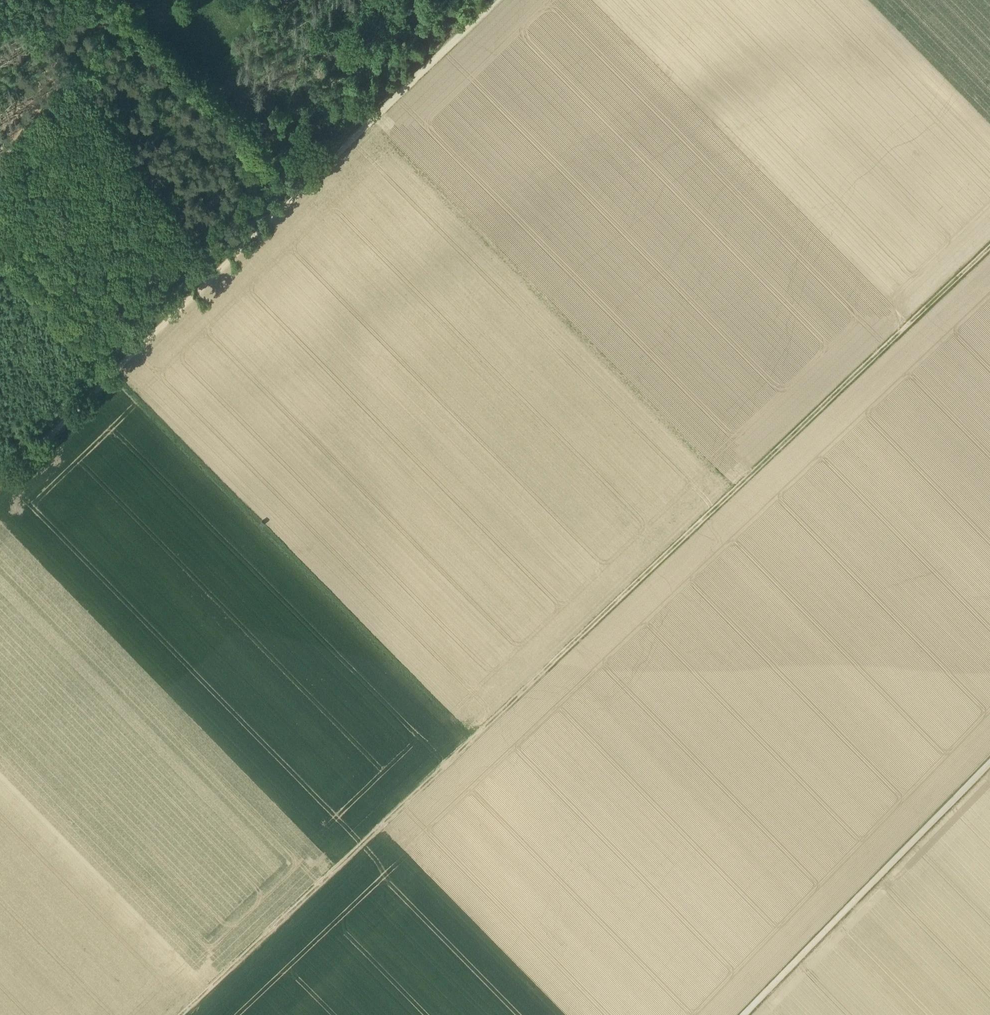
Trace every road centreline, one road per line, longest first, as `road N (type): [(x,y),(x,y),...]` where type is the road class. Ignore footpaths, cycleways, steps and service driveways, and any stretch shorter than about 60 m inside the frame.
road 1 (track): [(989,249),(181,1014)]
road 2 (track): [(497,0),(0,483)]
road 3 (track): [(989,776),(757,1014)]
road 4 (track): [(114,0),(306,186)]

